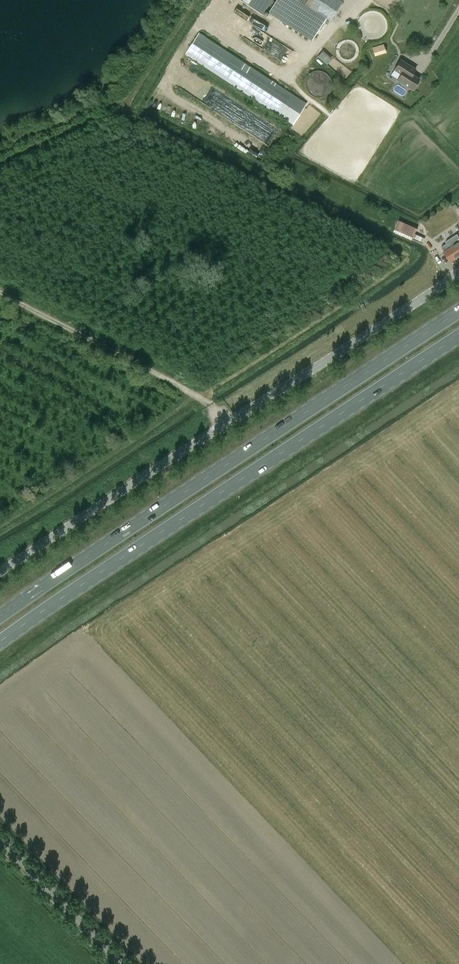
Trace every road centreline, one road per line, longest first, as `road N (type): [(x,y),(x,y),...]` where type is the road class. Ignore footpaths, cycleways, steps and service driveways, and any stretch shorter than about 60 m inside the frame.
road 1 (primary): [(0,641),(458,335)]
road 2 (primary): [(458,310),(0,615)]
road 3 (unclassified): [(0,573),(458,272)]
road 4 (unclassified): [(122,963),(0,841)]

